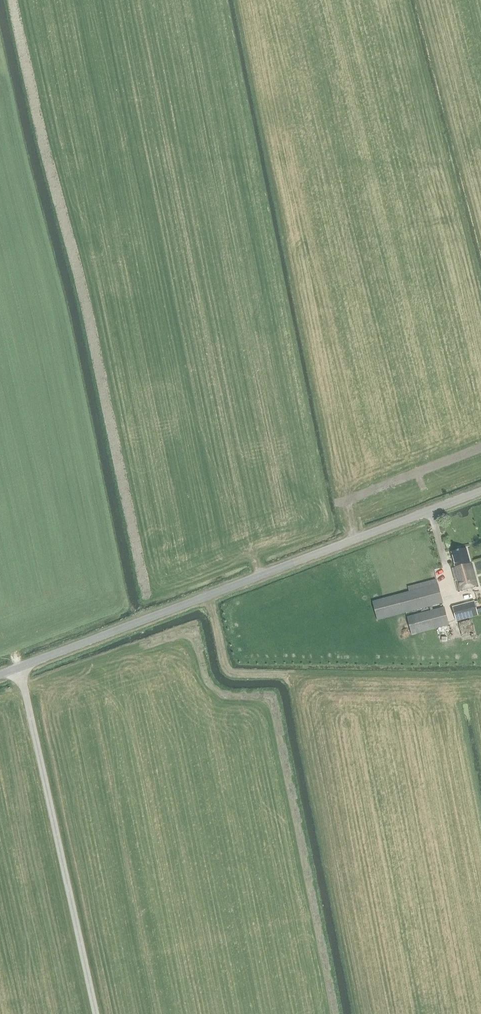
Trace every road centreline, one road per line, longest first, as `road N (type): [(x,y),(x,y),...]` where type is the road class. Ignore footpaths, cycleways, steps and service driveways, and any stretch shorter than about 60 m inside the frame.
road 1 (unclassified): [(0,674),(480,491)]

